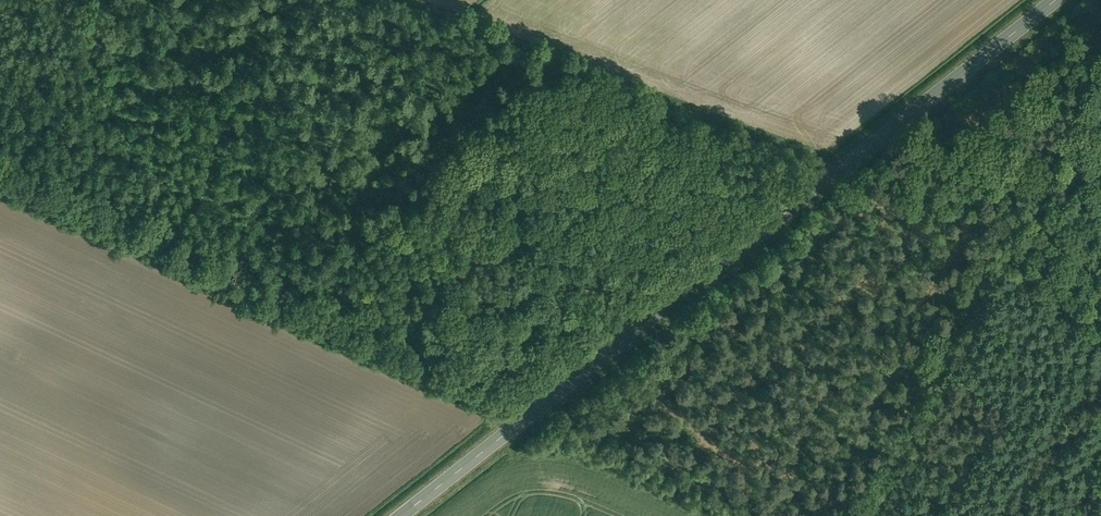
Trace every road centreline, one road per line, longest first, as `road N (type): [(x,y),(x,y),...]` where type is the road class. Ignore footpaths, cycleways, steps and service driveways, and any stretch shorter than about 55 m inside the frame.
road 1 (primary): [(399,515),(1055,0)]
road 2 (track): [(838,172),(465,0)]
road 3 (track): [(908,116),(1014,265),(1100,328)]

